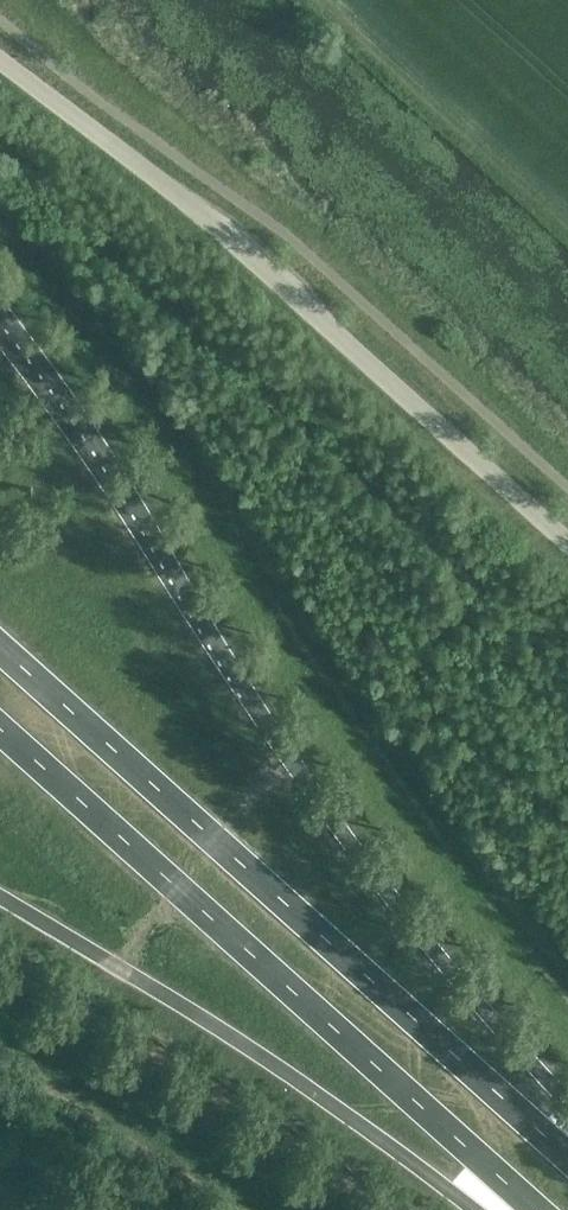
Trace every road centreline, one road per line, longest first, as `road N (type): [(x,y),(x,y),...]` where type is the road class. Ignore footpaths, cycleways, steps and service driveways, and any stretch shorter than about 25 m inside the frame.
road 1 (trunk): [(567,1103),(431,949),(269,728),(68,406),(0,315)]
road 2 (trunk): [(567,1158),(0,643)]
road 3 (unclassified): [(567,544),(283,286),(0,58)]
road 4 (trunk): [(0,724),(546,1209)]
road 5 (trunk): [(0,880),(293,1060),(481,1209)]

